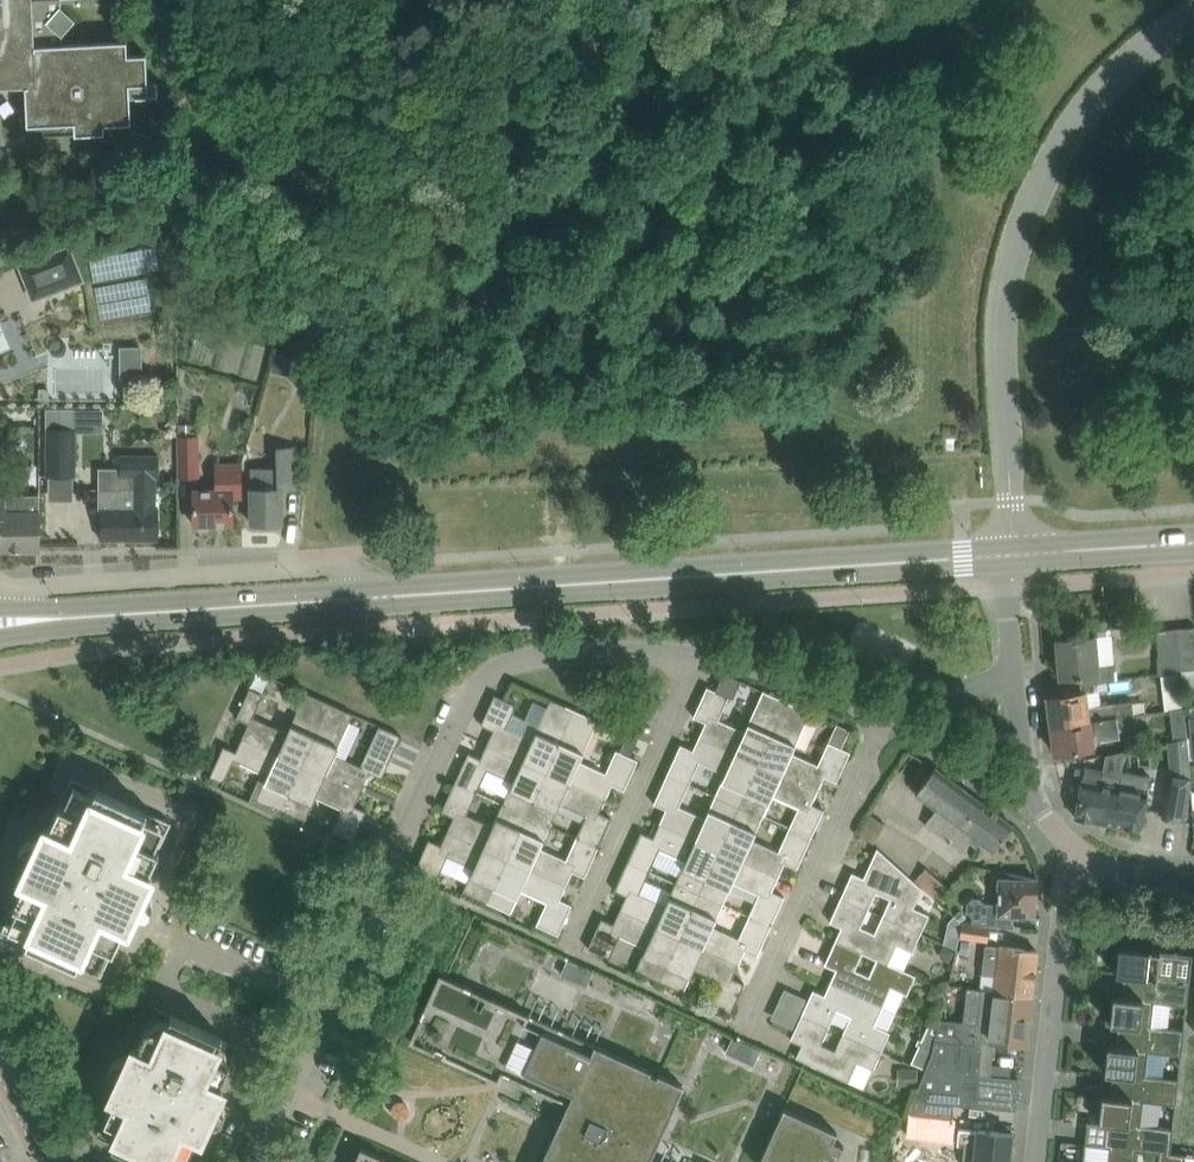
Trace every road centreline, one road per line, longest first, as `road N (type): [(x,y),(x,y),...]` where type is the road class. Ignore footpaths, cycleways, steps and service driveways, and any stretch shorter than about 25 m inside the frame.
road 1 (secondary): [(362,596),(1012,553)]
road 2 (residential): [(1012,553),(1000,300),(1016,237),(1079,116),(1154,38),(1193,9)]
road 3 (residential): [(325,1009),(453,721),(486,679),(517,661),(573,653),(702,658)]
road 4 (residential): [(362,596),(344,565),(13,586),(0,606)]
road 5 (residential): [(743,1029),(885,717)]
road 6 (residential): [(569,950),(702,658)]
road 7 (residential): [(1036,1161),(1073,846)]
road 8 (secondary): [(70,617),(362,596)]
road 9 (residential): [(885,717),(790,678),(702,658)]
road 10 (residential): [(1073,846),(1037,802),(1027,773),(1015,679)]
road 11 (secondary): [(1012,553),(1193,542)]
road 12 (residential): [(325,1009),(163,934)]
road 13 (residential): [(258,1161),(325,1009)]
road 14 (residential): [(1015,679),(980,683),(929,727),(885,717)]
road 15 (residential): [(1193,884),(1127,874),(1073,846)]
road 16 (residential): [(1015,679),(1012,553)]

